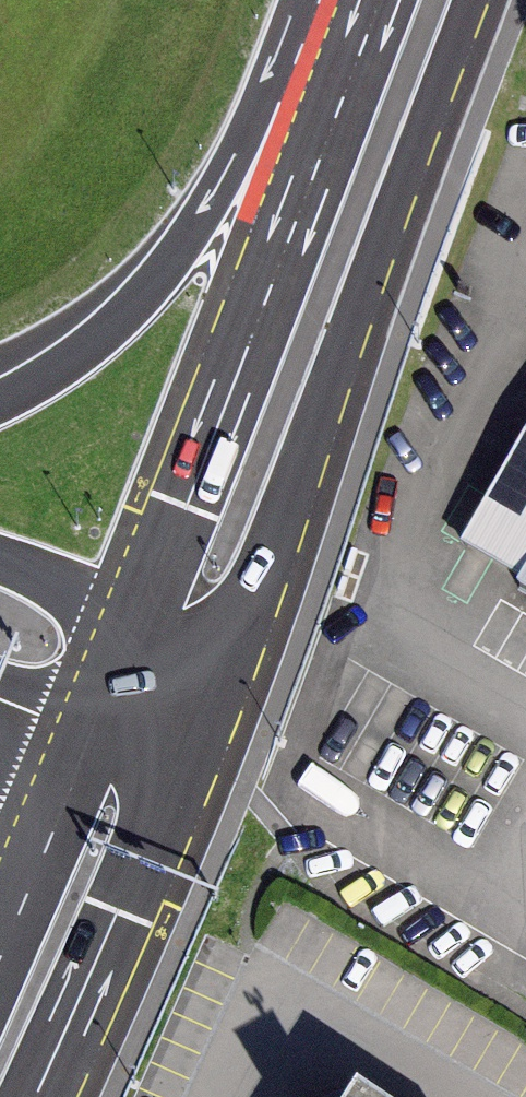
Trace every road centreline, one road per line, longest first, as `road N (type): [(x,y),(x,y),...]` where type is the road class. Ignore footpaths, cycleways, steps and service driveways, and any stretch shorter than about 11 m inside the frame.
road 1 (primary): [(381,0),(119,672)]
road 2 (primary): [(245,611),(472,0)]
road 3 (motorway): [(298,0),(238,157),(170,263),(90,346),(0,405)]
road 4 (primary): [(37,1096),(160,813)]
road 5 (primary): [(160,813),(245,611)]
road 6 (motorway): [(119,672),(82,604),(0,562)]
road 7 (primary): [(119,672),(55,827)]
road 8 (primary): [(160,813),(119,672)]
road 9 (primary): [(55,827),(0,957)]
road 10 (primary): [(119,672),(245,611)]

